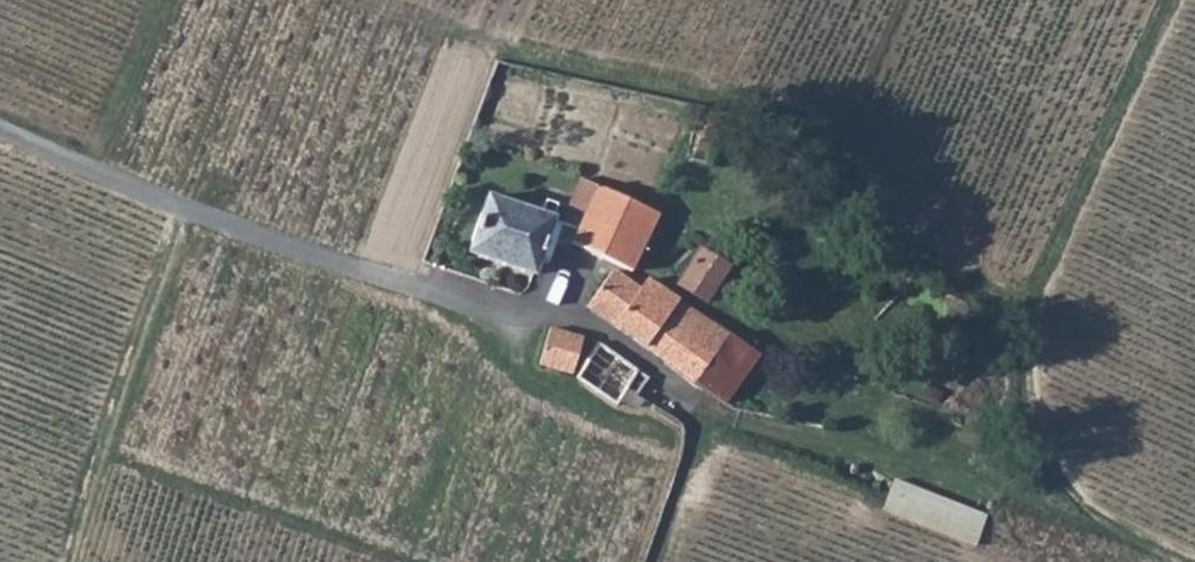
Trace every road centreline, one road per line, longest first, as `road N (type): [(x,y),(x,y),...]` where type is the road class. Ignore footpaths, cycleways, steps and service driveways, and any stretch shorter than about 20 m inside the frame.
road 1 (track): [(1177,561),(946,477),(719,421),(587,335),(549,322)]
road 2 (track): [(719,421),(690,468),(653,561)]

